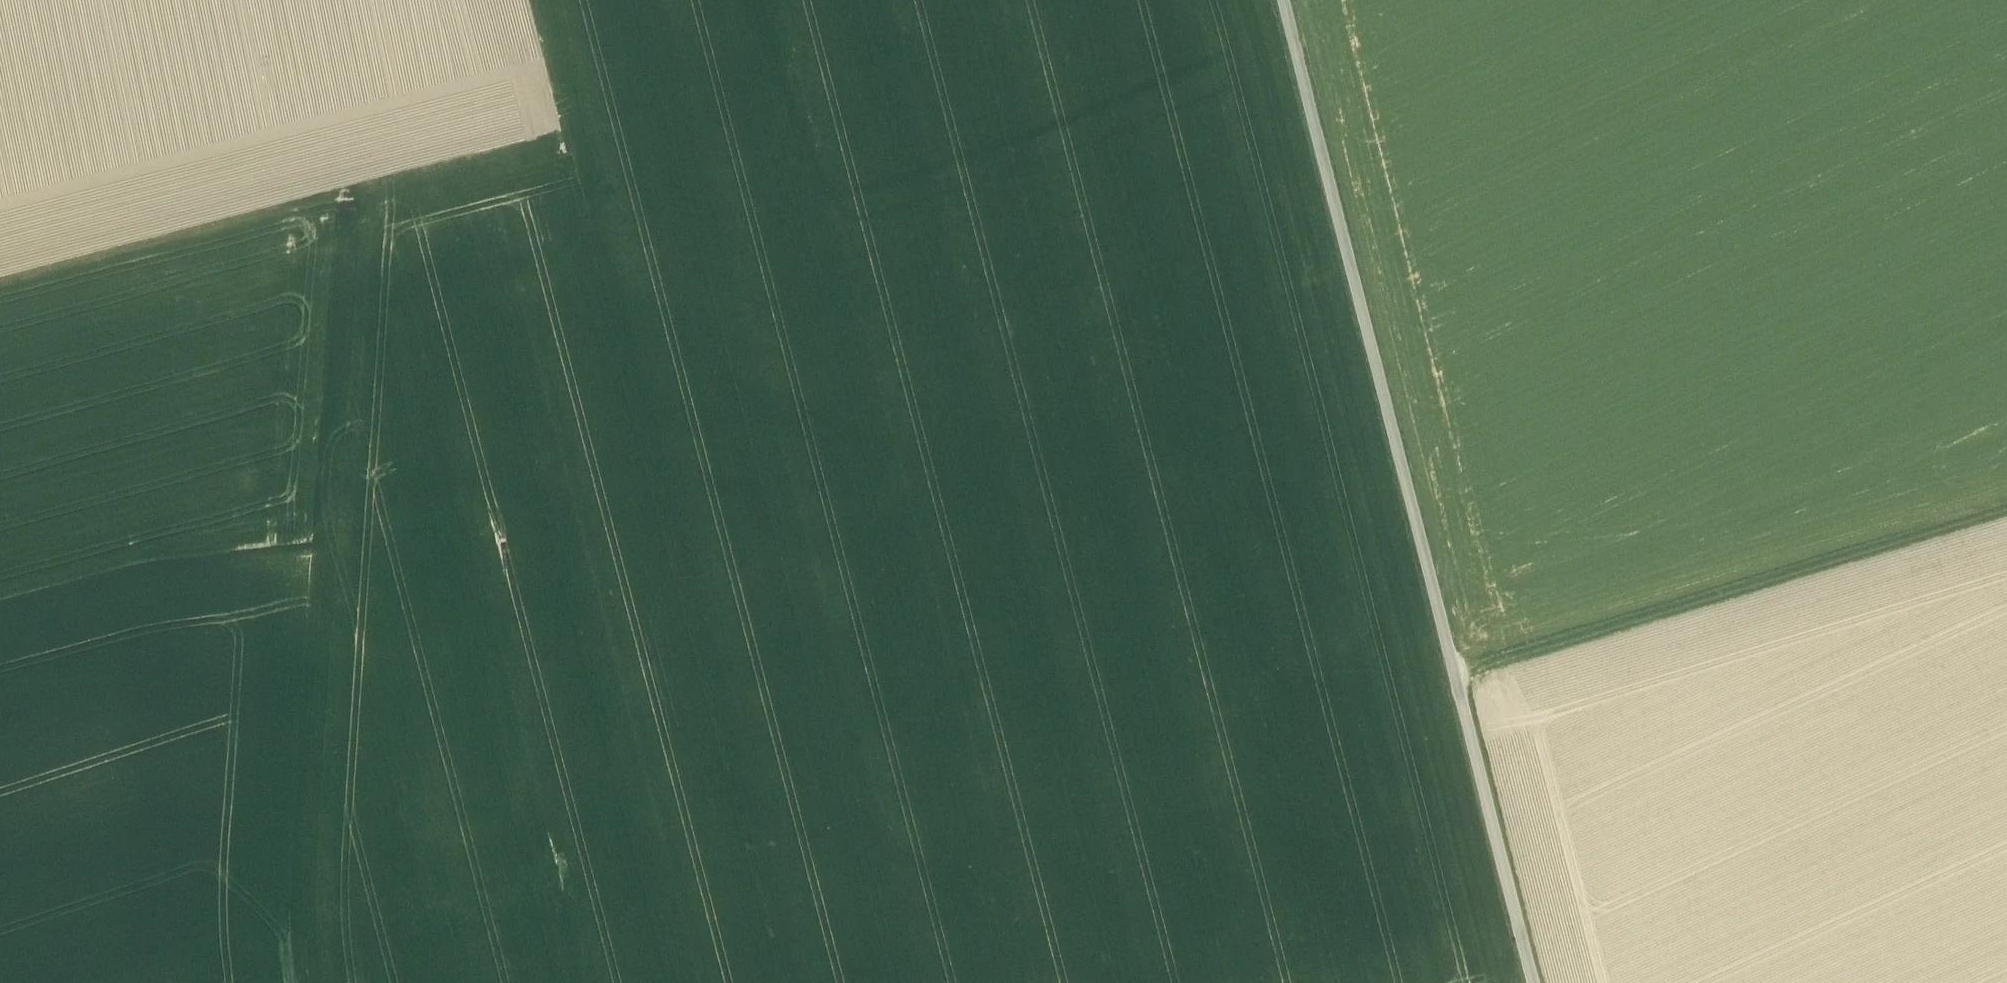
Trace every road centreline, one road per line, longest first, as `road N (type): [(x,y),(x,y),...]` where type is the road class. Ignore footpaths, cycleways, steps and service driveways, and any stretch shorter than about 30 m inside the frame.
road 1 (unclassified): [(1535,982),(1297,0)]
road 2 (track): [(1456,675),(2006,508)]

